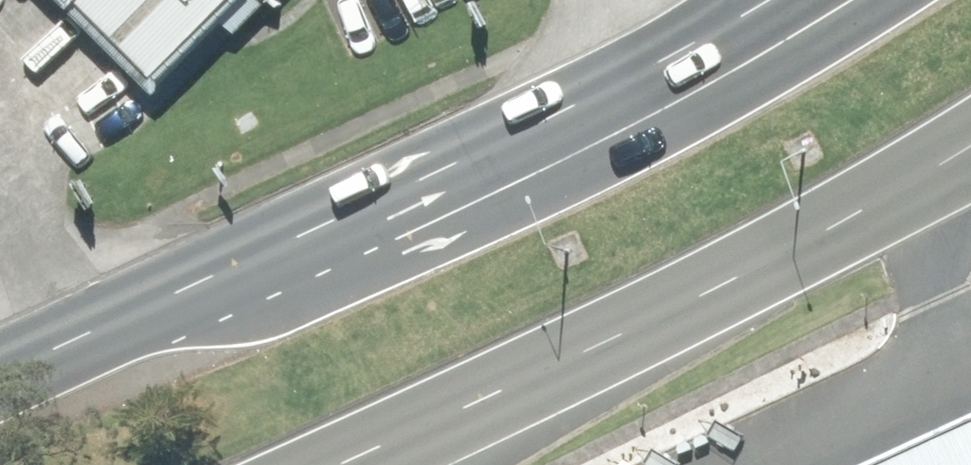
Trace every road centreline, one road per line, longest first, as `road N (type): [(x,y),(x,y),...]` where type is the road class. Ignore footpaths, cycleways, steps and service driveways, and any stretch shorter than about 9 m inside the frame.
road 1 (primary): [(0,403),(594,127),(757,38)]
road 2 (primary): [(970,144),(768,262),(342,464)]

